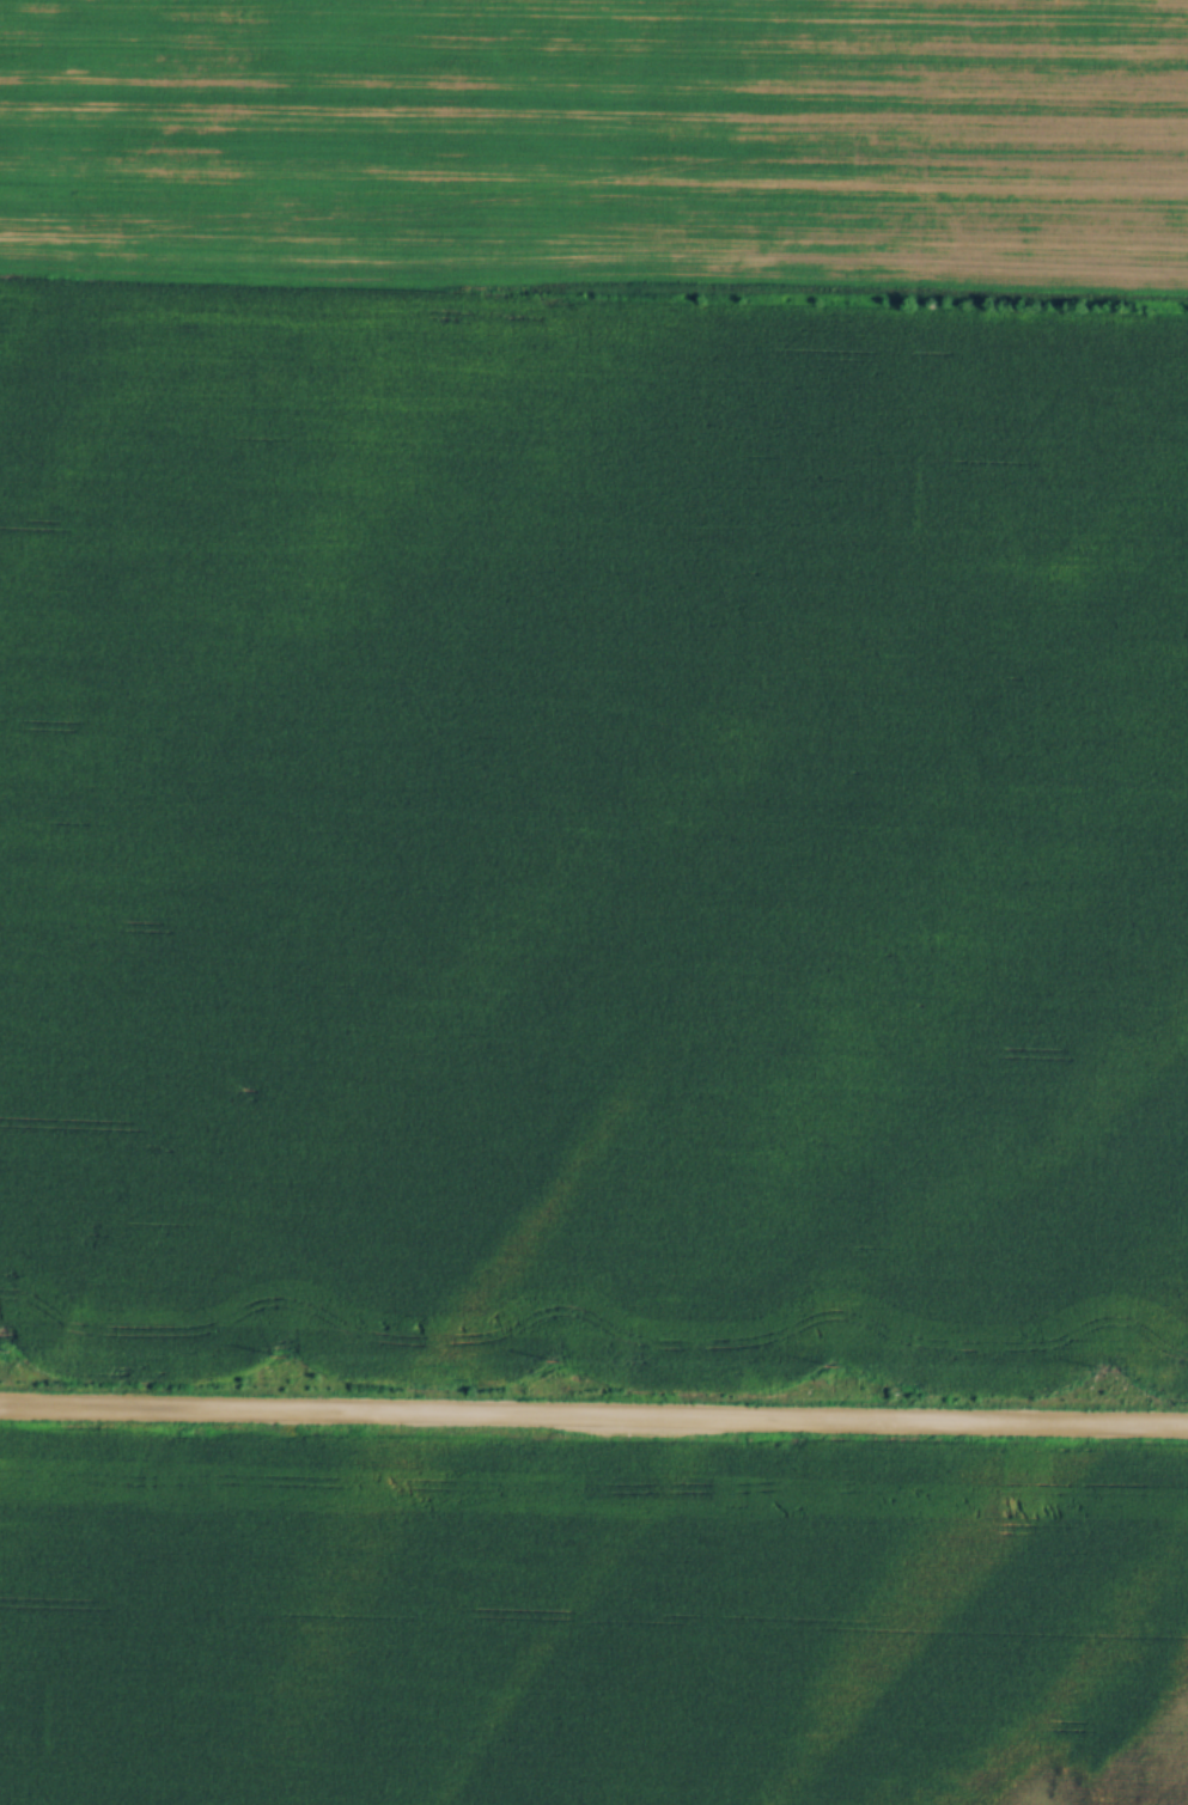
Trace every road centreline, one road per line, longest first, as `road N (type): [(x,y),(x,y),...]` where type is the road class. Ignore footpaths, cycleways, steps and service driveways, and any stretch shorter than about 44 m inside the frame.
road 1 (residential): [(1187,1430),(0,1406)]

